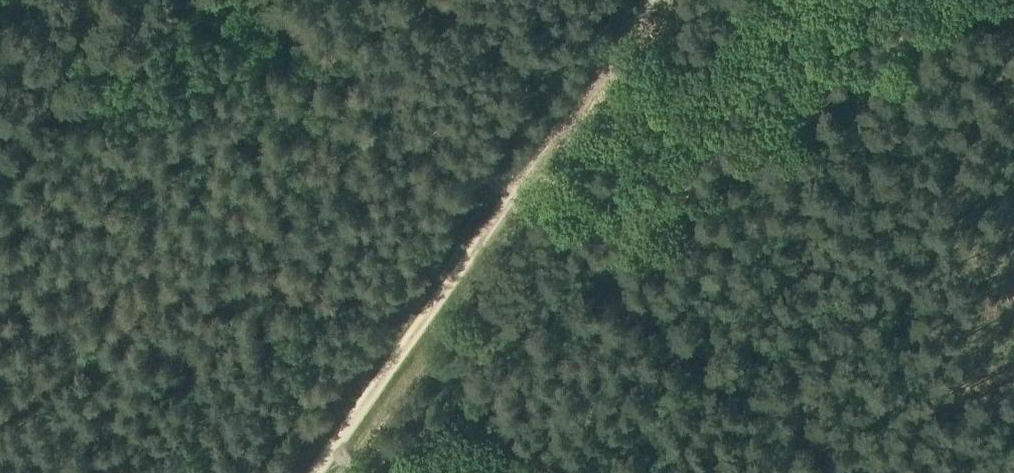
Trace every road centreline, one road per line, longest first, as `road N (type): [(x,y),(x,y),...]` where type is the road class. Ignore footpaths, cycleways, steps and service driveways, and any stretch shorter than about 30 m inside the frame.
road 1 (track): [(958,0),(595,269),(467,353),(432,360),(402,346)]
road 2 (track): [(505,201),(860,472)]
road 3 (track): [(319,472),(505,201)]
road 4 (track): [(255,0),(505,201)]
road 5 (track): [(505,201),(644,0)]

